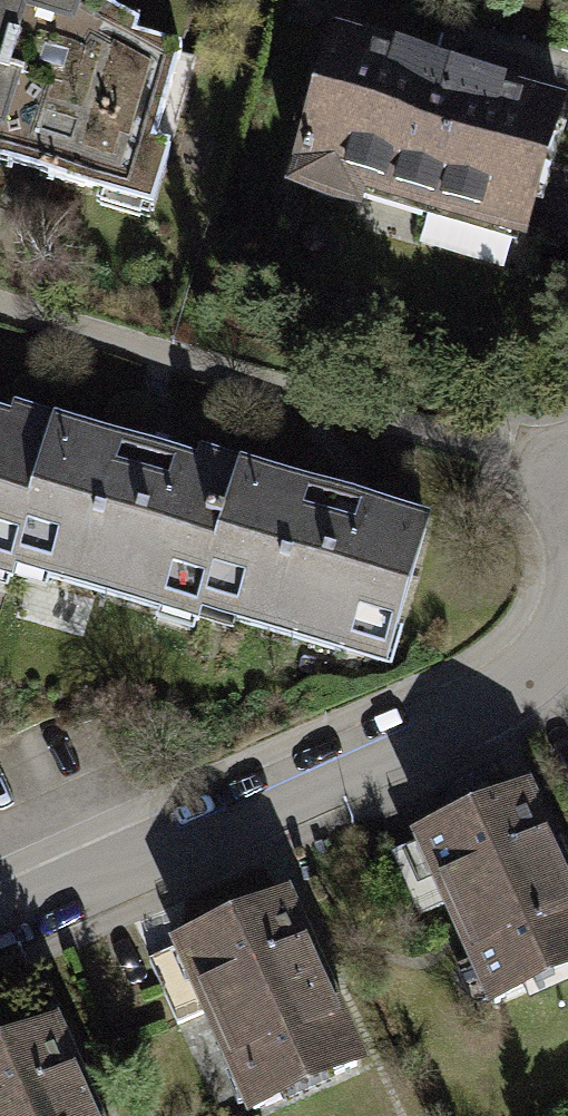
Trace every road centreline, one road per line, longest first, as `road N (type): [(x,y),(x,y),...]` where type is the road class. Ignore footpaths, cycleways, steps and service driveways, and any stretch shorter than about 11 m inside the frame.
road 1 (residential): [(0,915),(498,694),(544,657),(567,625)]

